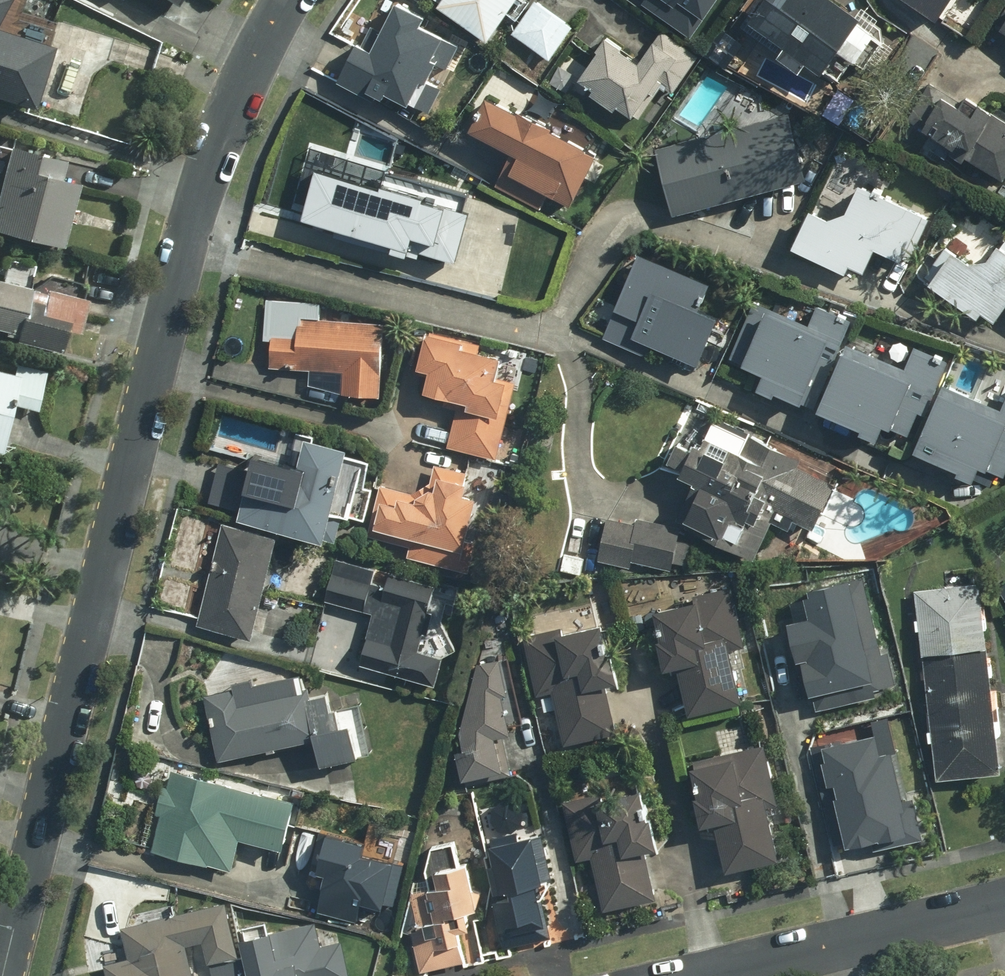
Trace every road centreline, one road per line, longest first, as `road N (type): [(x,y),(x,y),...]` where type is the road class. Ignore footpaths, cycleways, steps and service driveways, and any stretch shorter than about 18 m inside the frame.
road 1 (residential): [(292,0),(198,209),(6,975)]
road 2 (residential): [(717,975),(1004,908)]

